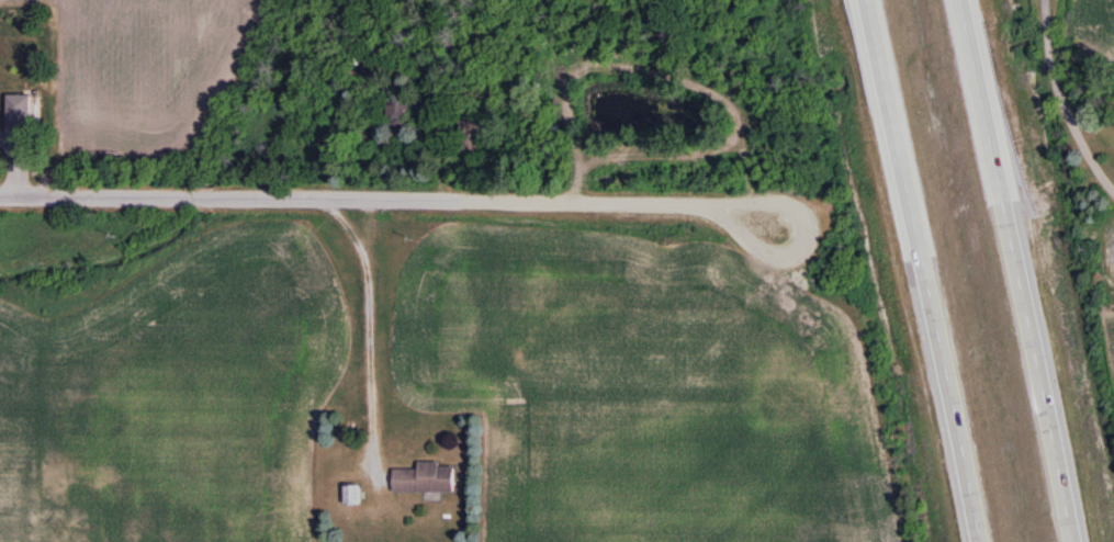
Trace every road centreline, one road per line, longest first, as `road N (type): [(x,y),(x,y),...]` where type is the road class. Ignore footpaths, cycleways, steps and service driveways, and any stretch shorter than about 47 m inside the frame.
road 1 (residential): [(775,229),(709,202),(0,190)]
road 2 (motorway): [(1073,541),(959,0)]
road 3 (motorway): [(866,0),(979,541)]

